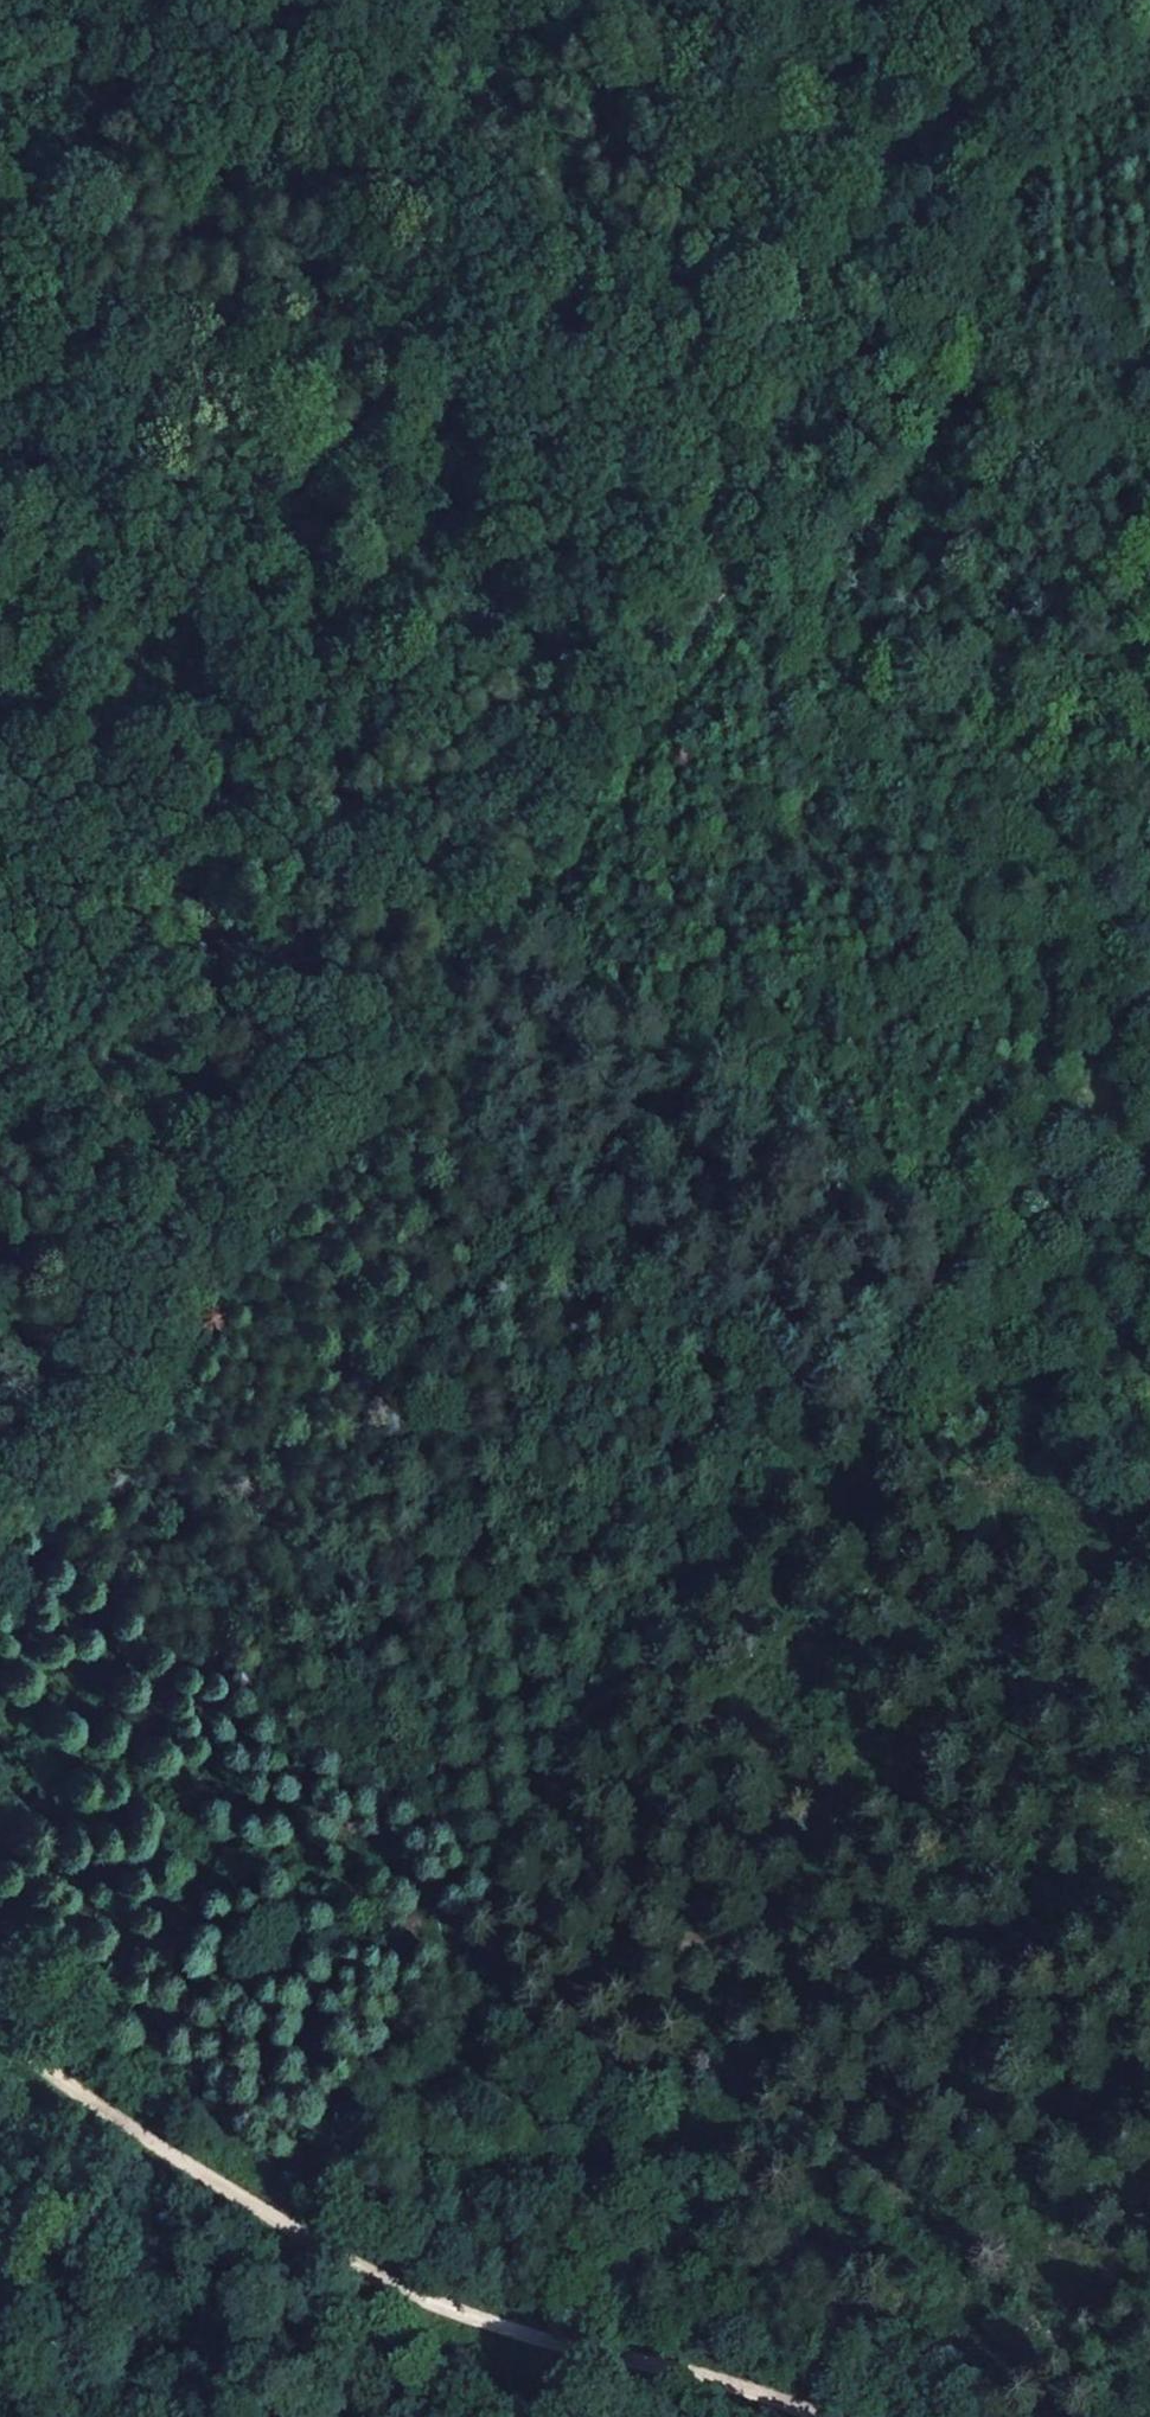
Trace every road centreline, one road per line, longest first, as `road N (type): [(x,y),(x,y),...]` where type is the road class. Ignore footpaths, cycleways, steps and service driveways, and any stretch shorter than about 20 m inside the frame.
road 1 (track): [(0,2024),(15,2045),(114,2113),(335,2252),(435,2304)]
road 2 (track): [(435,2304),(745,2387),(814,2416)]

